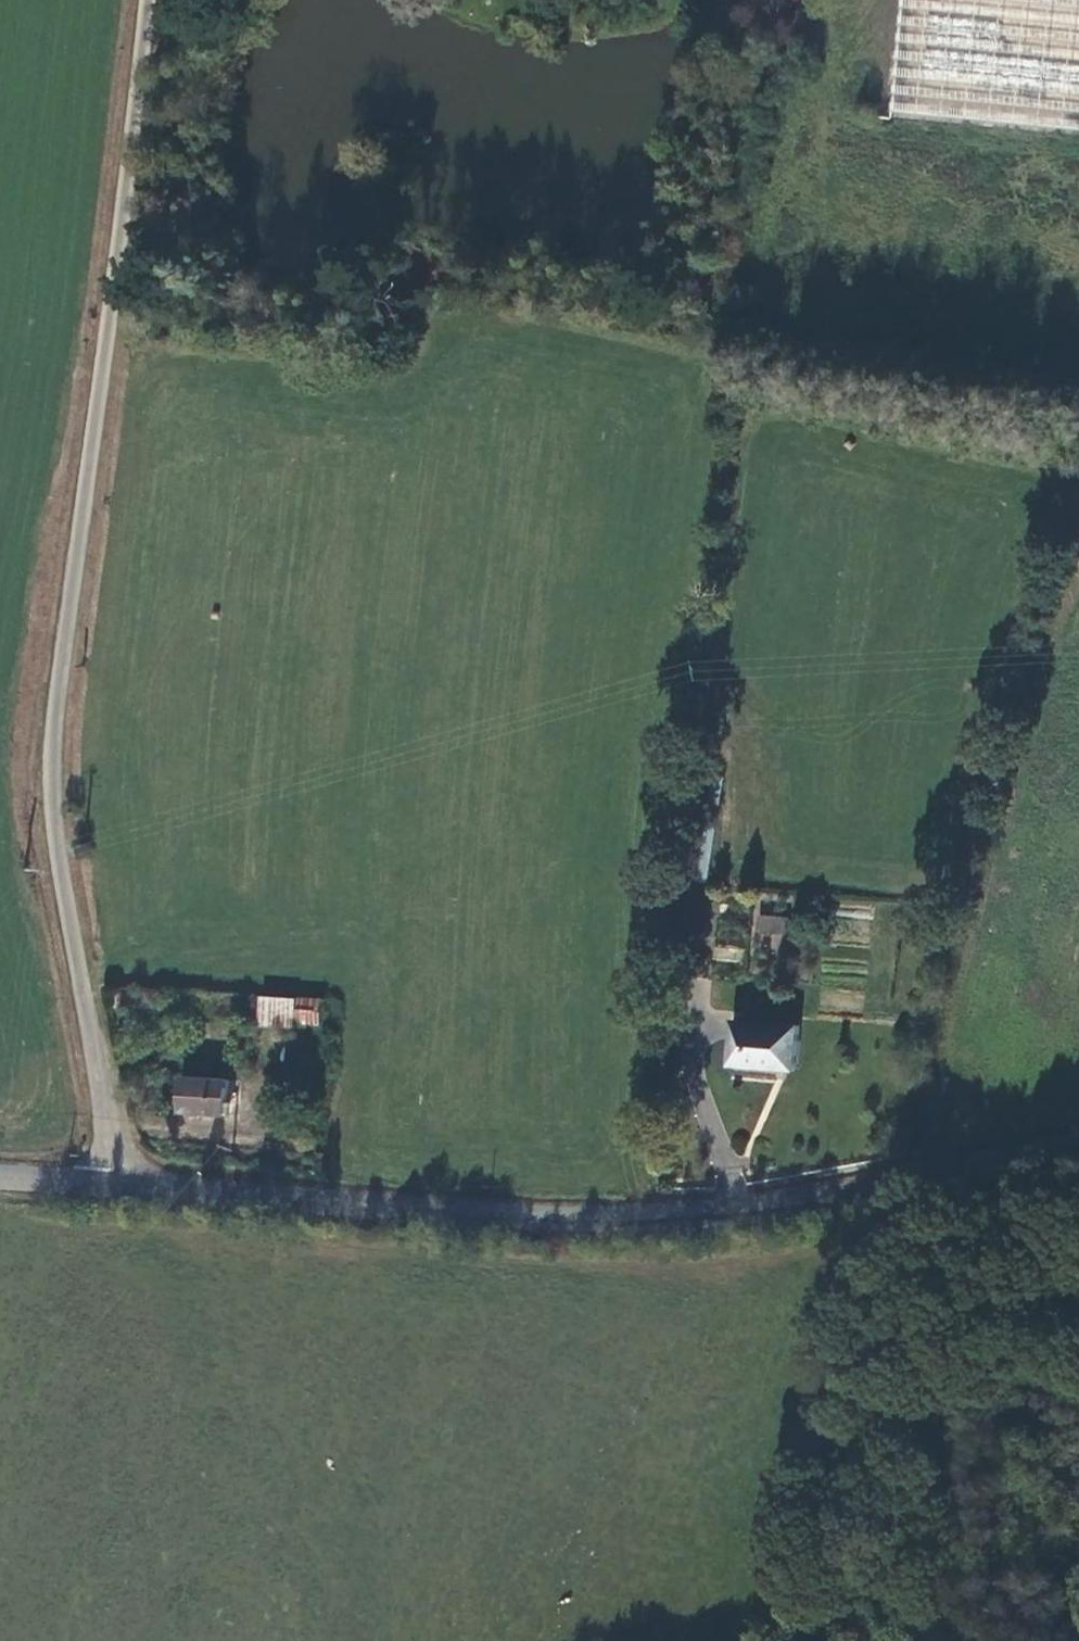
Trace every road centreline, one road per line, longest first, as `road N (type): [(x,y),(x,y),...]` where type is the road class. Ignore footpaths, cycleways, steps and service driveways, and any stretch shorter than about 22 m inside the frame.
road 1 (unclassified): [(149,0),(53,767),(60,871),(114,1162),(112,1187)]
road 2 (tertiary): [(112,1187),(527,1219),(672,1216),(824,1197),(1078,1144)]
road 3 (track): [(872,0),(826,96),(821,115),(830,156),(914,225),(1078,264)]
road 4 (track): [(719,0),(713,7),(664,6),(602,19),(552,16)]

